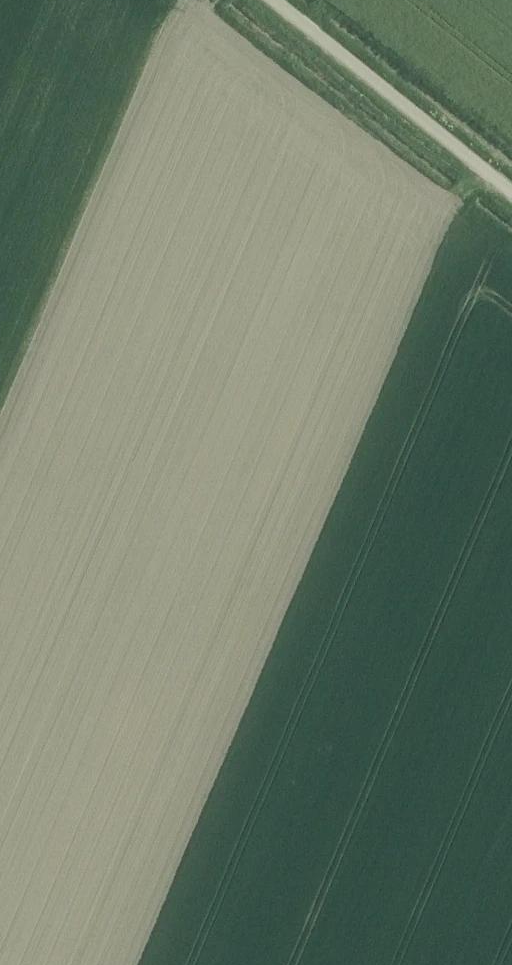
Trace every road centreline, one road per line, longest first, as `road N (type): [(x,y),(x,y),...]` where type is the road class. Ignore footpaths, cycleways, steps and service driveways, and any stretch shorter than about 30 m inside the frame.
road 1 (unclassified): [(267,0),(511,197)]

